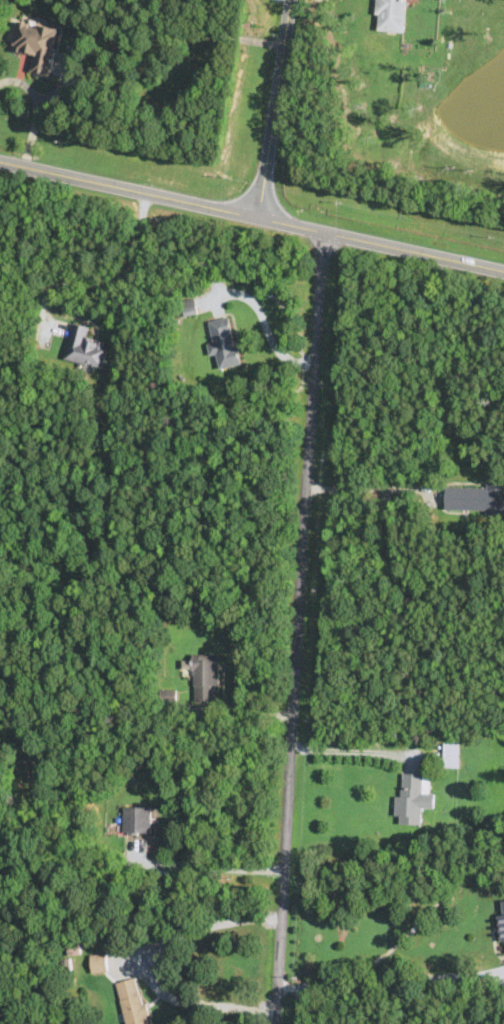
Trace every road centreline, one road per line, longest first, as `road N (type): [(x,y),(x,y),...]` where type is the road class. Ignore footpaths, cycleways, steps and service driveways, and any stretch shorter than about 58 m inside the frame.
road 1 (residential): [(283,1023),(326,232)]
road 2 (tertiary): [(503,270),(0,161)]
road 3 (residential): [(259,216),(290,0)]

